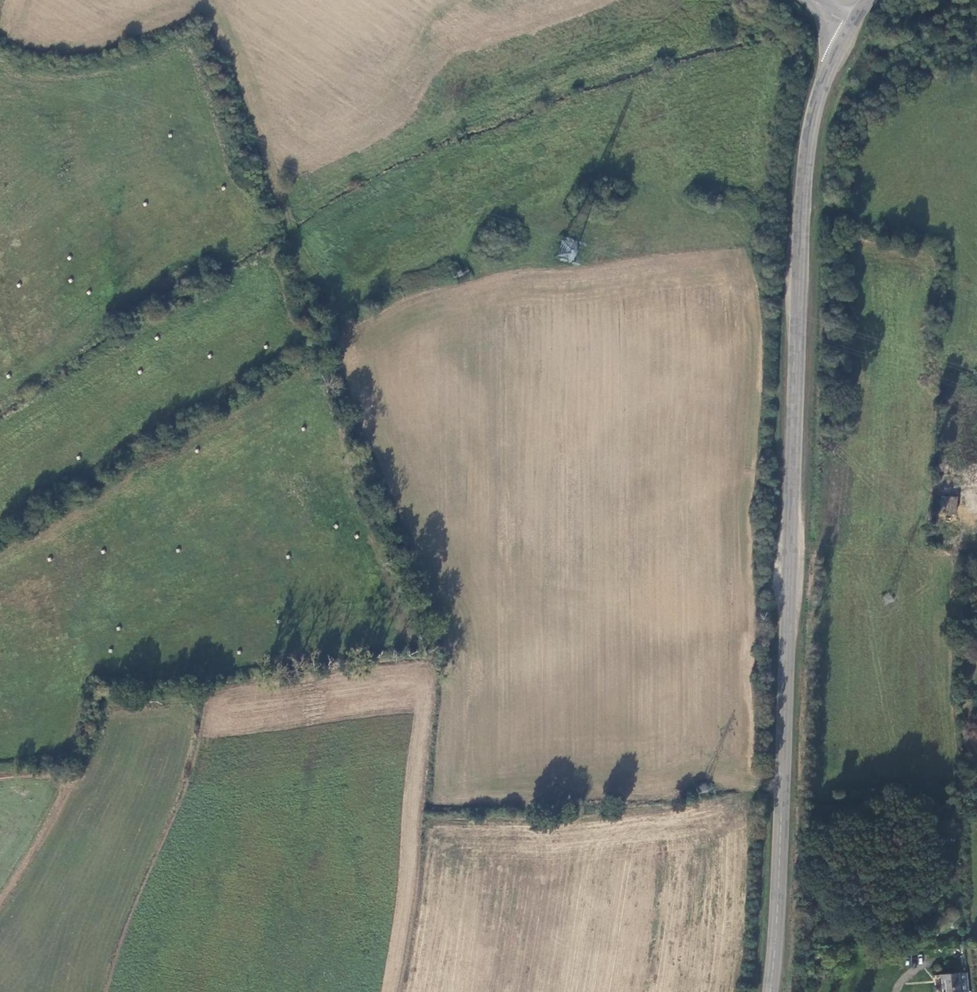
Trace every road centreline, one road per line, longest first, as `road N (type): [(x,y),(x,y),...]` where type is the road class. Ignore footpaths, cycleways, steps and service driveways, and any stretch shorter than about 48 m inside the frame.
road 1 (tertiary): [(771,991),(804,174),(822,88),(852,23)]

